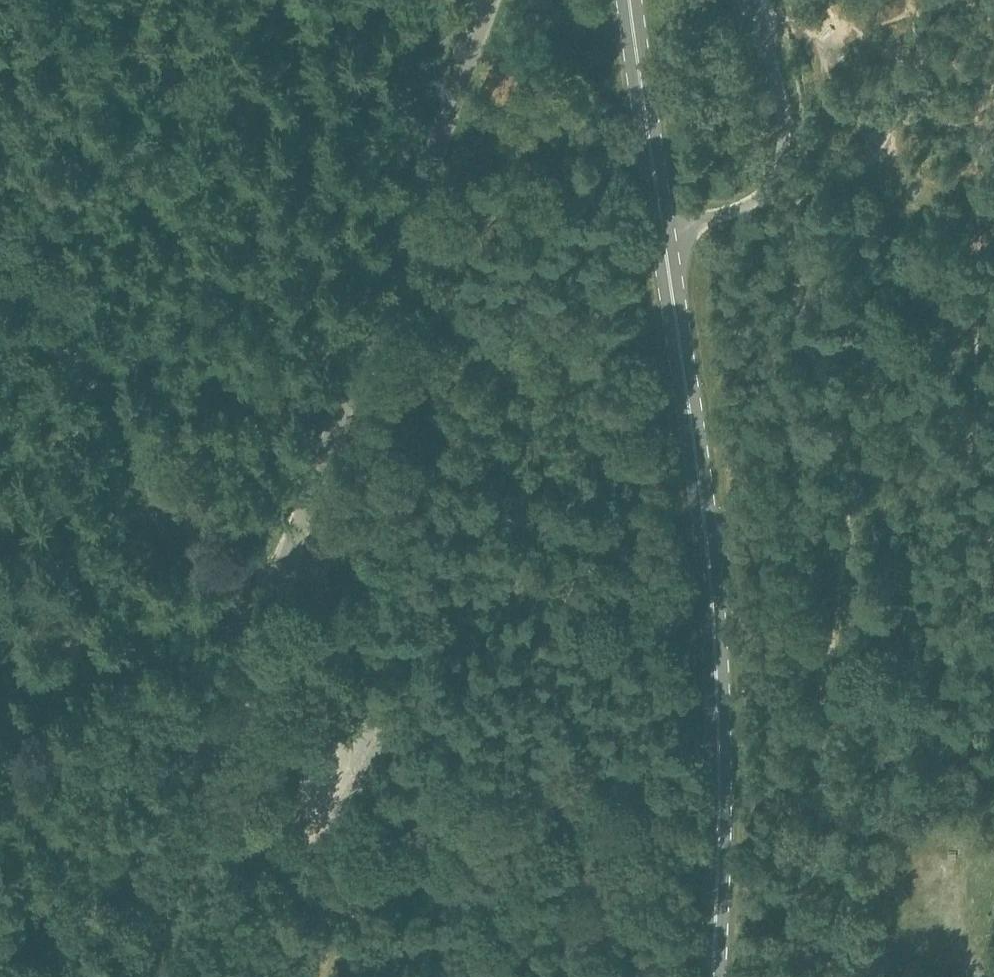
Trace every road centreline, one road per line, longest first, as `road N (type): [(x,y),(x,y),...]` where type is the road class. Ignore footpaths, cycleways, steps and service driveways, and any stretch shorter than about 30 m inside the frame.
road 1 (unclassified): [(142,976),(480,0)]
road 2 (secondary): [(711,976),(718,817),(706,544),(629,0)]
road 3 (track): [(227,600),(34,227),(0,203)]
road 4 (track): [(227,600),(0,663)]
road 5 (track): [(285,856),(309,883),(441,976)]

